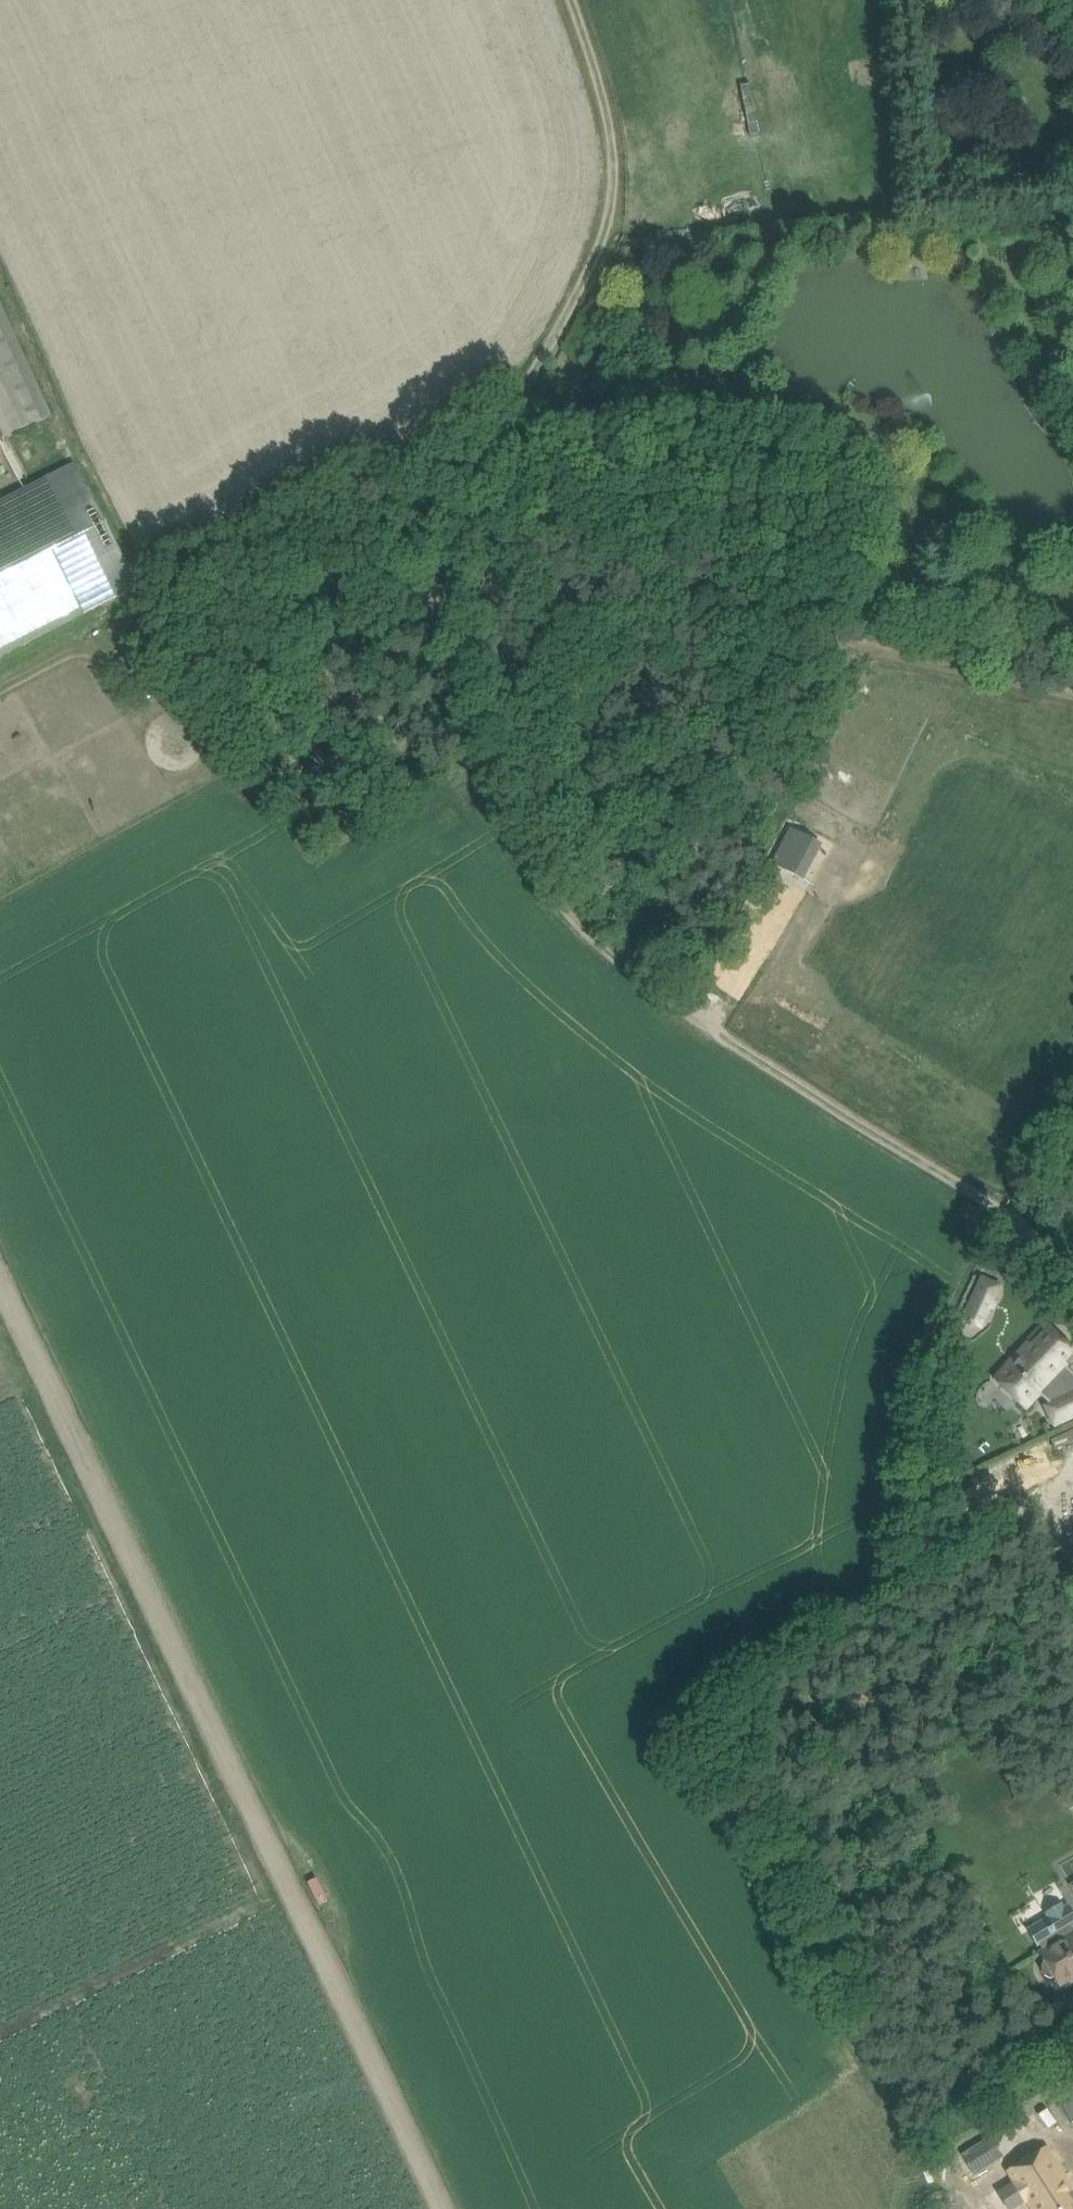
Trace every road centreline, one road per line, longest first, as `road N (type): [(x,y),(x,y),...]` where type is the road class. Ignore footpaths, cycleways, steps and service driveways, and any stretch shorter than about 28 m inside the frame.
road 1 (track): [(440,2208),(0,1289)]
road 2 (track): [(1072,1277),(1005,1210),(700,1019),(610,945),(492,804),(439,703),(420,651),(433,568)]
road 3 (track): [(433,568),(459,500),(617,211),(615,153),(573,0)]

